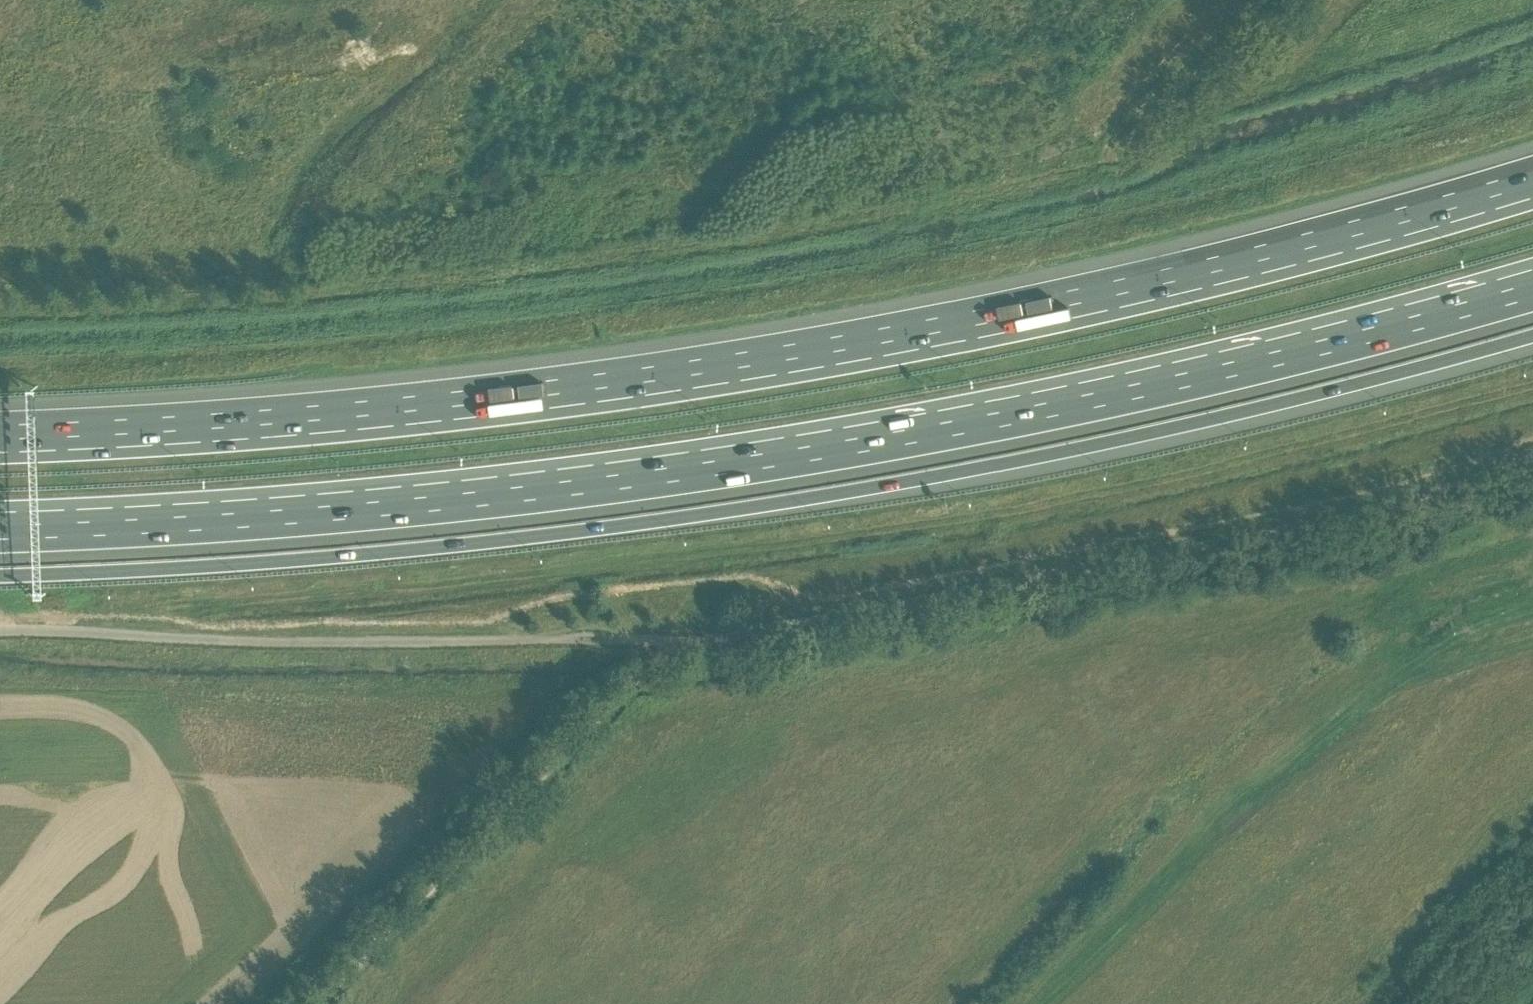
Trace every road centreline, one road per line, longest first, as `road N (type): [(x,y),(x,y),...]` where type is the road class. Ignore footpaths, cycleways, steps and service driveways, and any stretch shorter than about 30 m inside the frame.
road 1 (motorway): [(1532,181),(1119,293),(731,367),(504,401),(0,437)]
road 2 (motorway): [(0,570),(354,557),(775,506),(1105,447),(1532,335)]
road 3 (motorway): [(0,523),(273,510),(777,451),(1294,348),(1532,284)]
road 4 (unclassified): [(675,644),(1382,507),(1532,454)]

